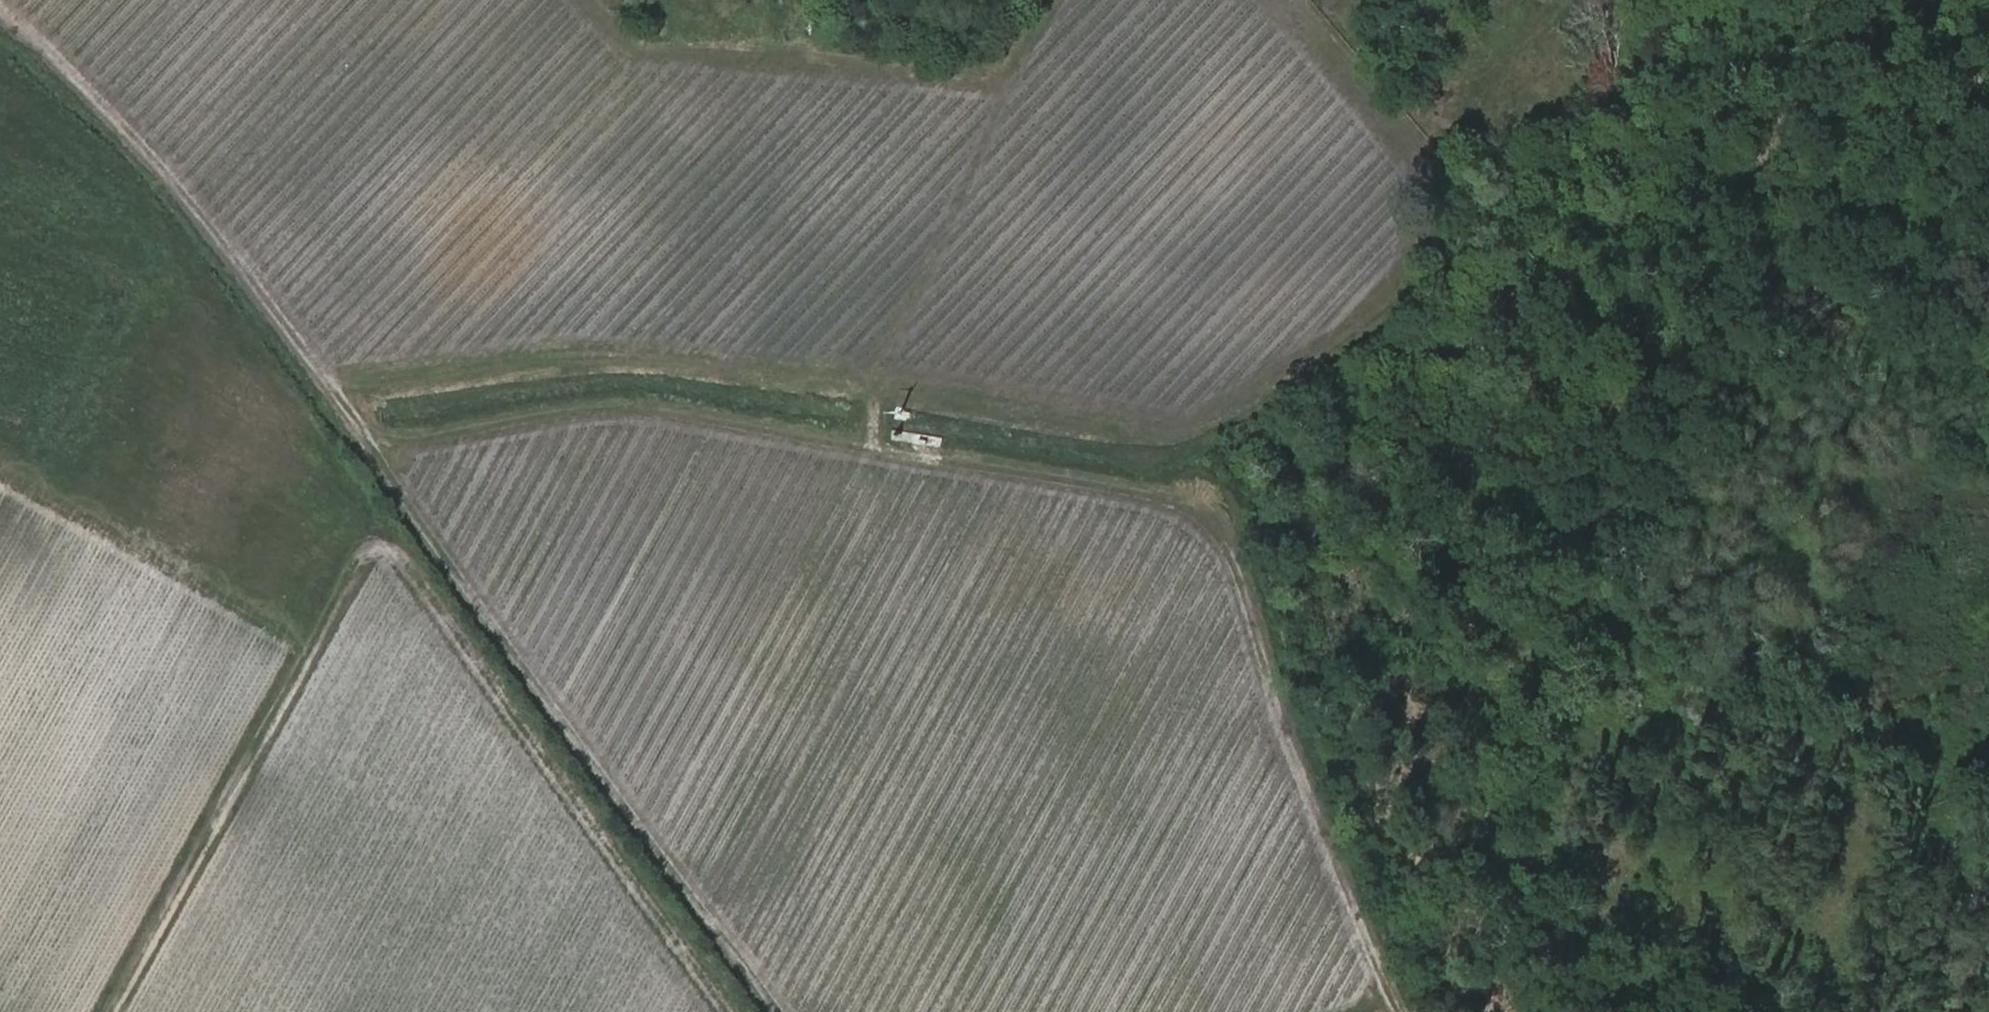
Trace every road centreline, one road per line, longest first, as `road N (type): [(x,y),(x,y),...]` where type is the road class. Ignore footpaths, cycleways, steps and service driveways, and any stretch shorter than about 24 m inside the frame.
road 1 (track): [(1412,1011),(1332,851),(1232,558),(1197,516),(1179,506),(654,415),(375,443),(211,220),(89,87),(0,11)]
road 2 (track): [(110,1011),(368,552),(393,549),(729,1011)]

